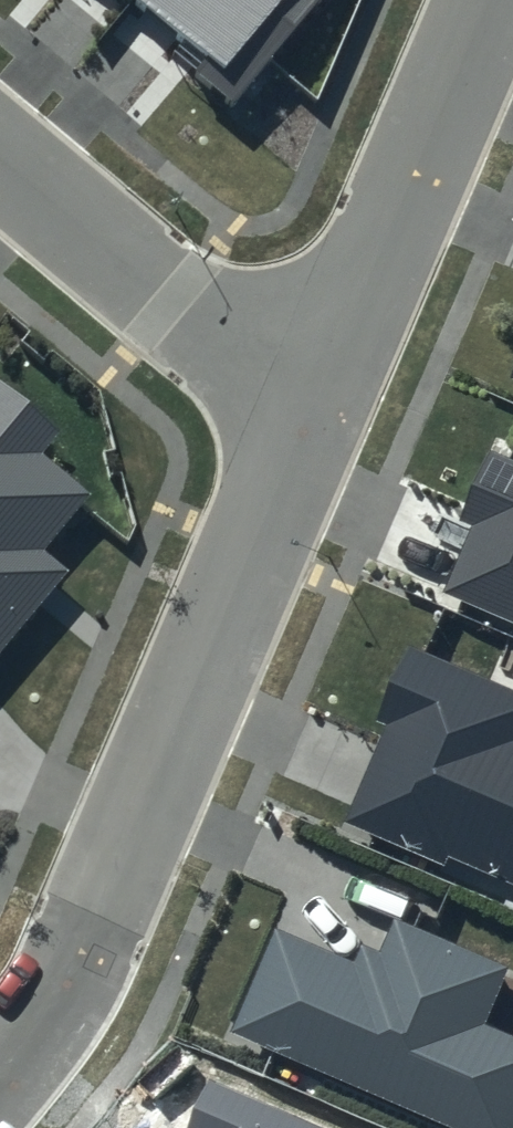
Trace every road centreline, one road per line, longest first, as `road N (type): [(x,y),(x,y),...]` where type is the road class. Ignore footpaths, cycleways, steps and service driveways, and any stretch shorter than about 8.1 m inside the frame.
road 1 (residential): [(325,384),(99,917),(51,1009),(0,1074)]
road 2 (residential): [(491,0),(325,384)]
road 3 (residential): [(325,384),(172,302),(0,162)]

